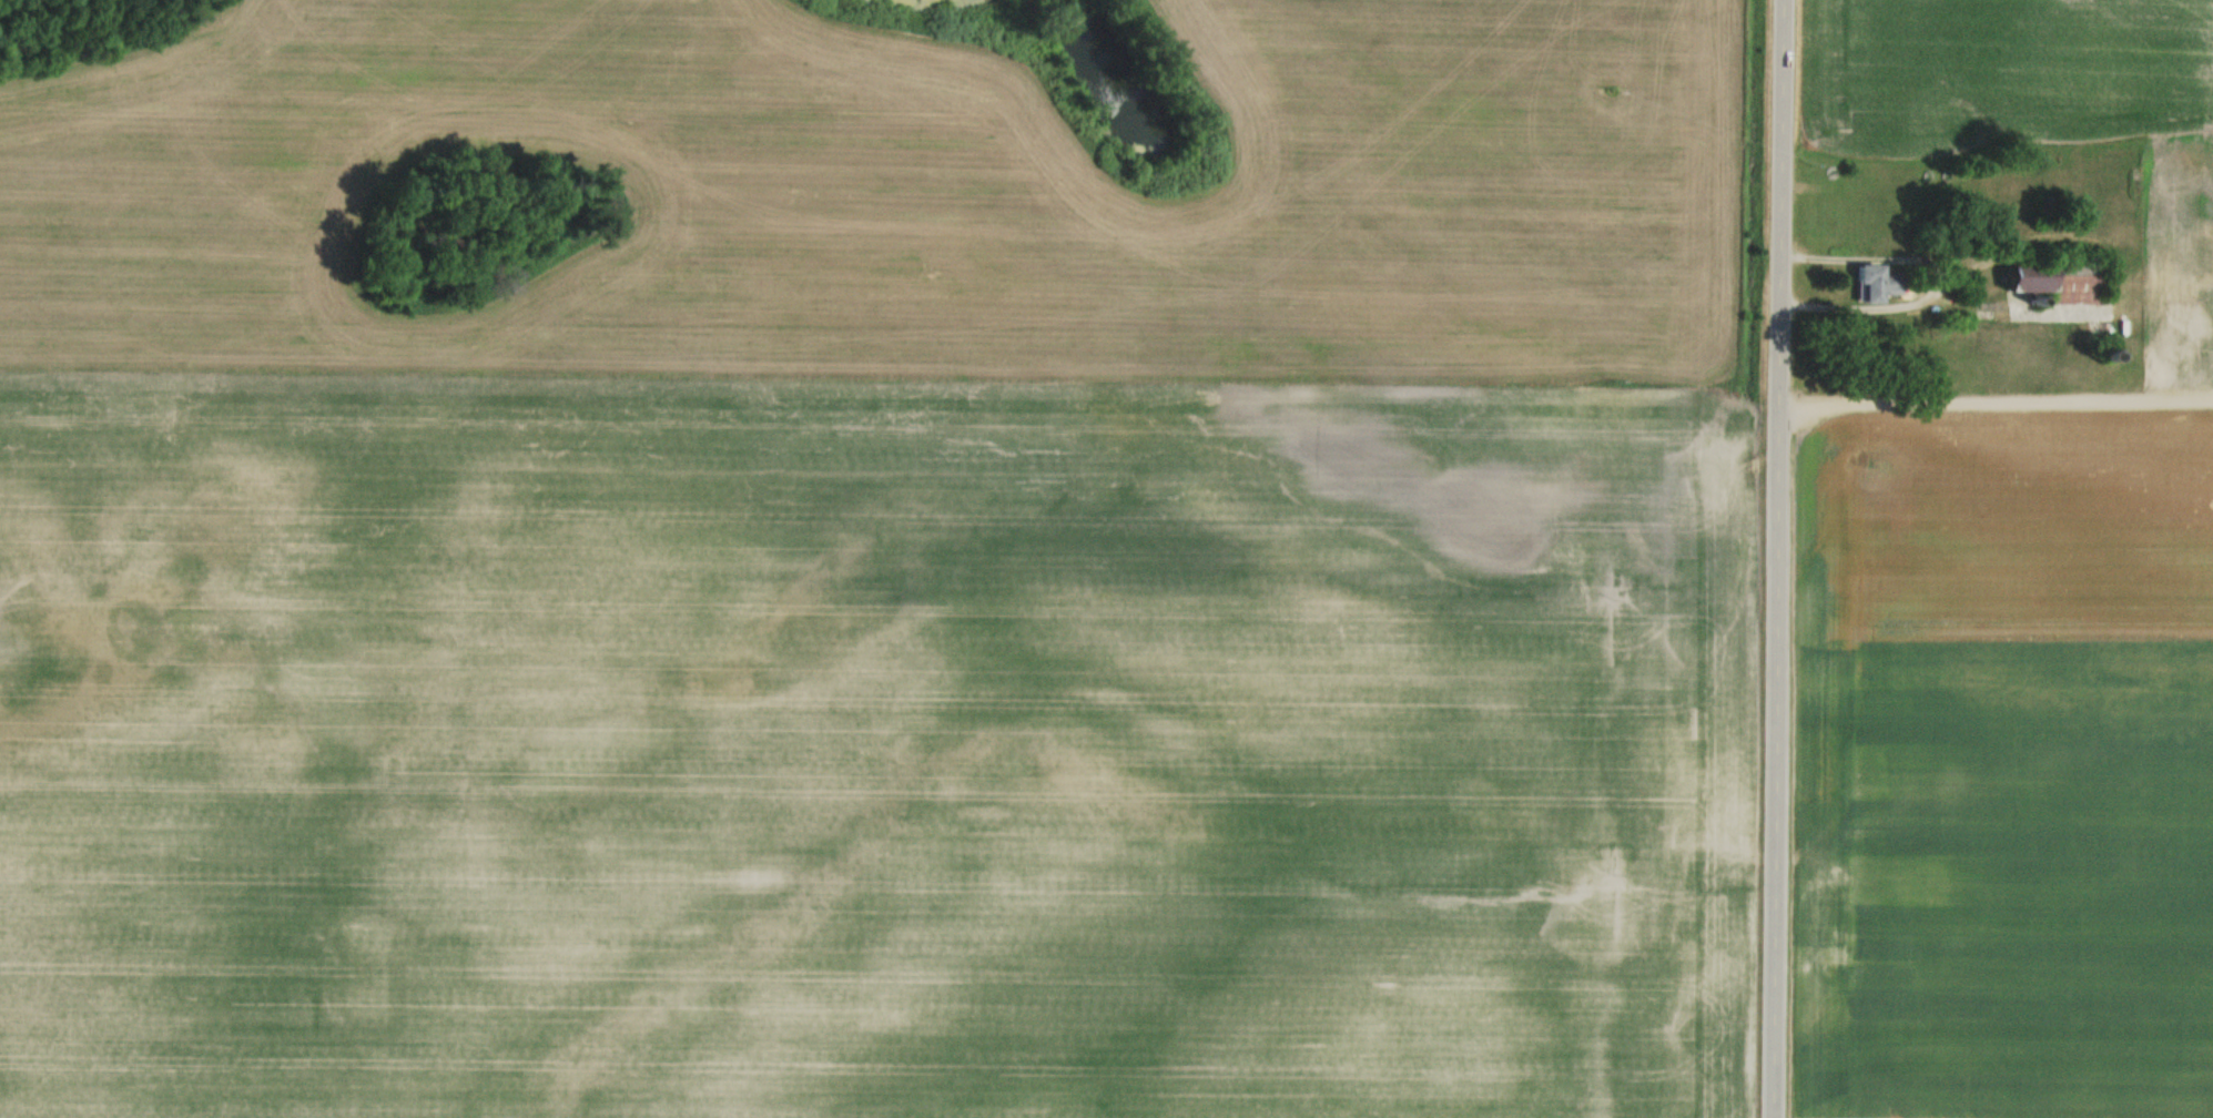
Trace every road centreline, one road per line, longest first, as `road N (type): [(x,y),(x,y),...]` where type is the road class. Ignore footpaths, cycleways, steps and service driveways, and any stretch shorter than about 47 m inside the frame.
road 1 (tertiary): [(1769,1117),(1778,0)]

